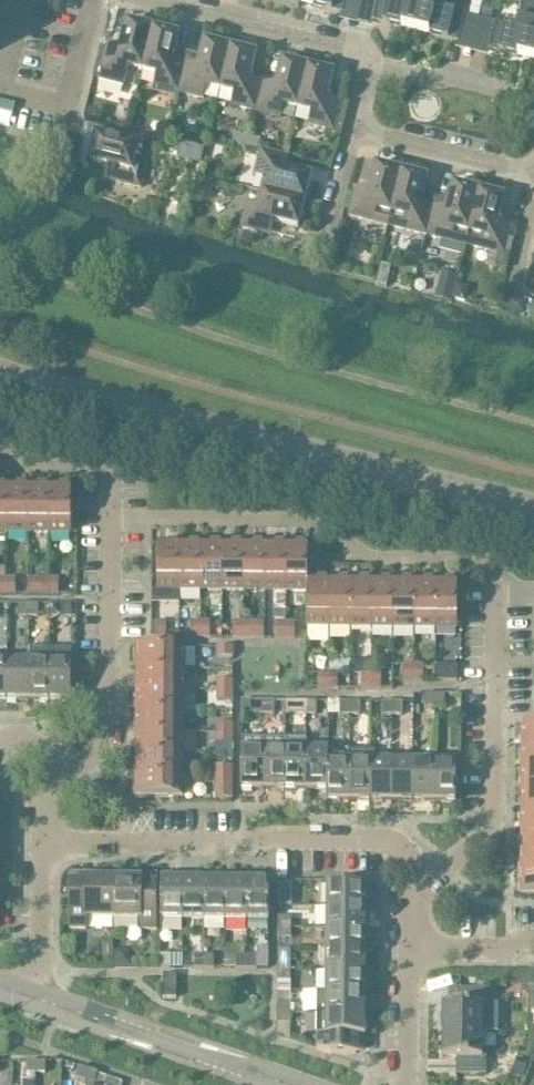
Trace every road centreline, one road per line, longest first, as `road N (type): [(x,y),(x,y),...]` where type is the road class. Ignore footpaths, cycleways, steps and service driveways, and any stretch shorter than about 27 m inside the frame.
road 1 (tertiary): [(533,509),(99,402)]
road 2 (residential): [(494,592),(494,564),(358,555),(306,518),(110,516)]
road 3 (residential): [(428,885),(392,841),(46,841)]
road 4 (residential): [(428,885),(487,829),(494,805),(494,592)]
road 5 (residential): [(145,0),(374,58),(355,130)]
road 6 (residential): [(110,516),(109,734),(71,776)]
road 7 (unclassified): [(289,1084),(32,997)]
road 8 (residential): [(355,130),(533,173)]
road 9 (residential): [(0,90),(64,107),(89,0)]
road 10 (residential): [(0,450),(16,462),(110,468),(110,516)]
road 11 (residential): [(46,841),(32,997)]
road 12 (residential): [(406,1084),(406,946)]
road 13 (residential): [(406,946),(533,941)]

